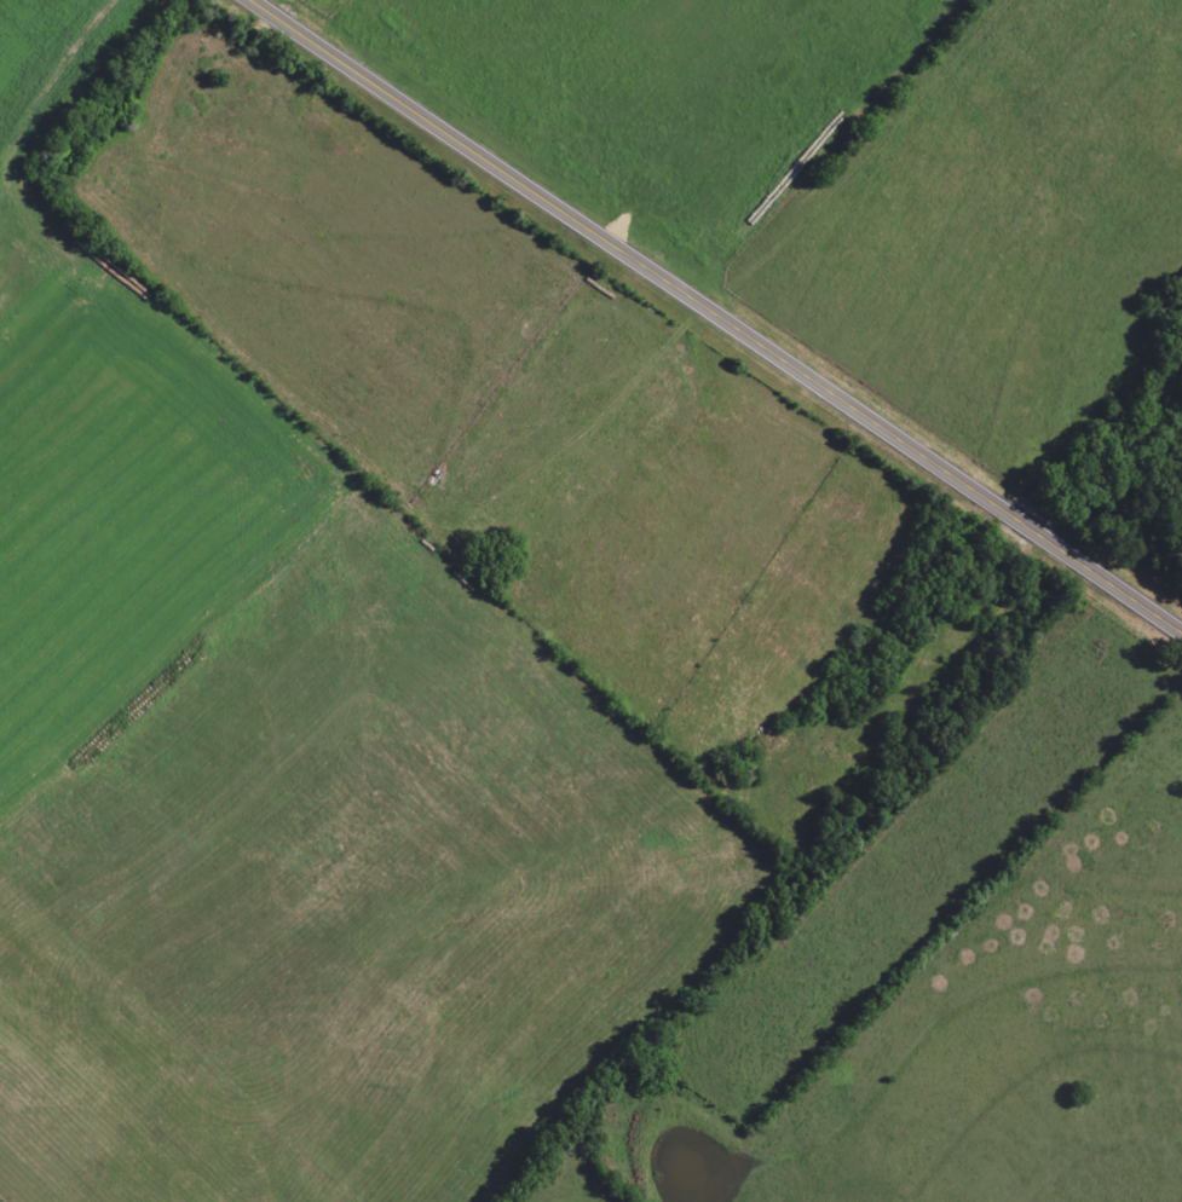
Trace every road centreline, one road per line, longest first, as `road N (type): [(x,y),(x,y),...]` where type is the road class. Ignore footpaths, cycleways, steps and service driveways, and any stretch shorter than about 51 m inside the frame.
road 1 (secondary): [(1181,626),(262,0)]

